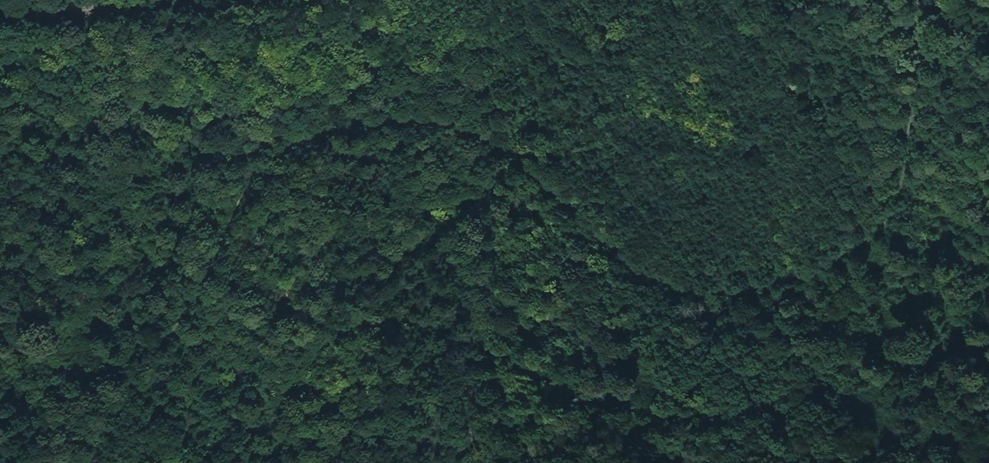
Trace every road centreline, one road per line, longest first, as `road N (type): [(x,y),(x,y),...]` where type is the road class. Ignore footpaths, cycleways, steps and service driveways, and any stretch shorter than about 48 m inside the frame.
road 1 (track): [(920,0),(906,149),(889,217),(853,253),(814,273),(755,290),(685,294),(640,282),(529,177),(471,137),(428,125),(381,125),(273,158),(248,180),(183,310),(150,350),(56,392),(0,393)]

